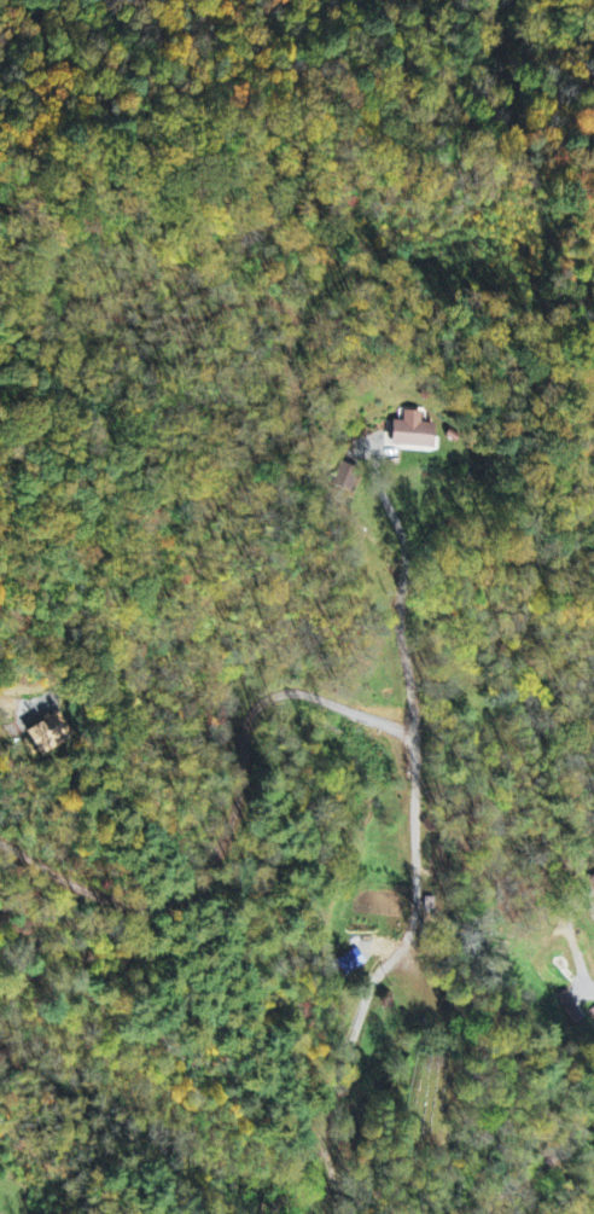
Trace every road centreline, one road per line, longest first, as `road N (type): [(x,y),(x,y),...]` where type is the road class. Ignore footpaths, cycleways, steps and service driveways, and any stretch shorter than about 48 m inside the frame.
road 1 (residential): [(357,1213),(339,1187),(330,1134),(365,1007),(410,929),(418,885),(417,715),(398,606),(404,554),(380,486)]
road 2 (residential): [(593,1111),(565,1150),(493,1213)]

